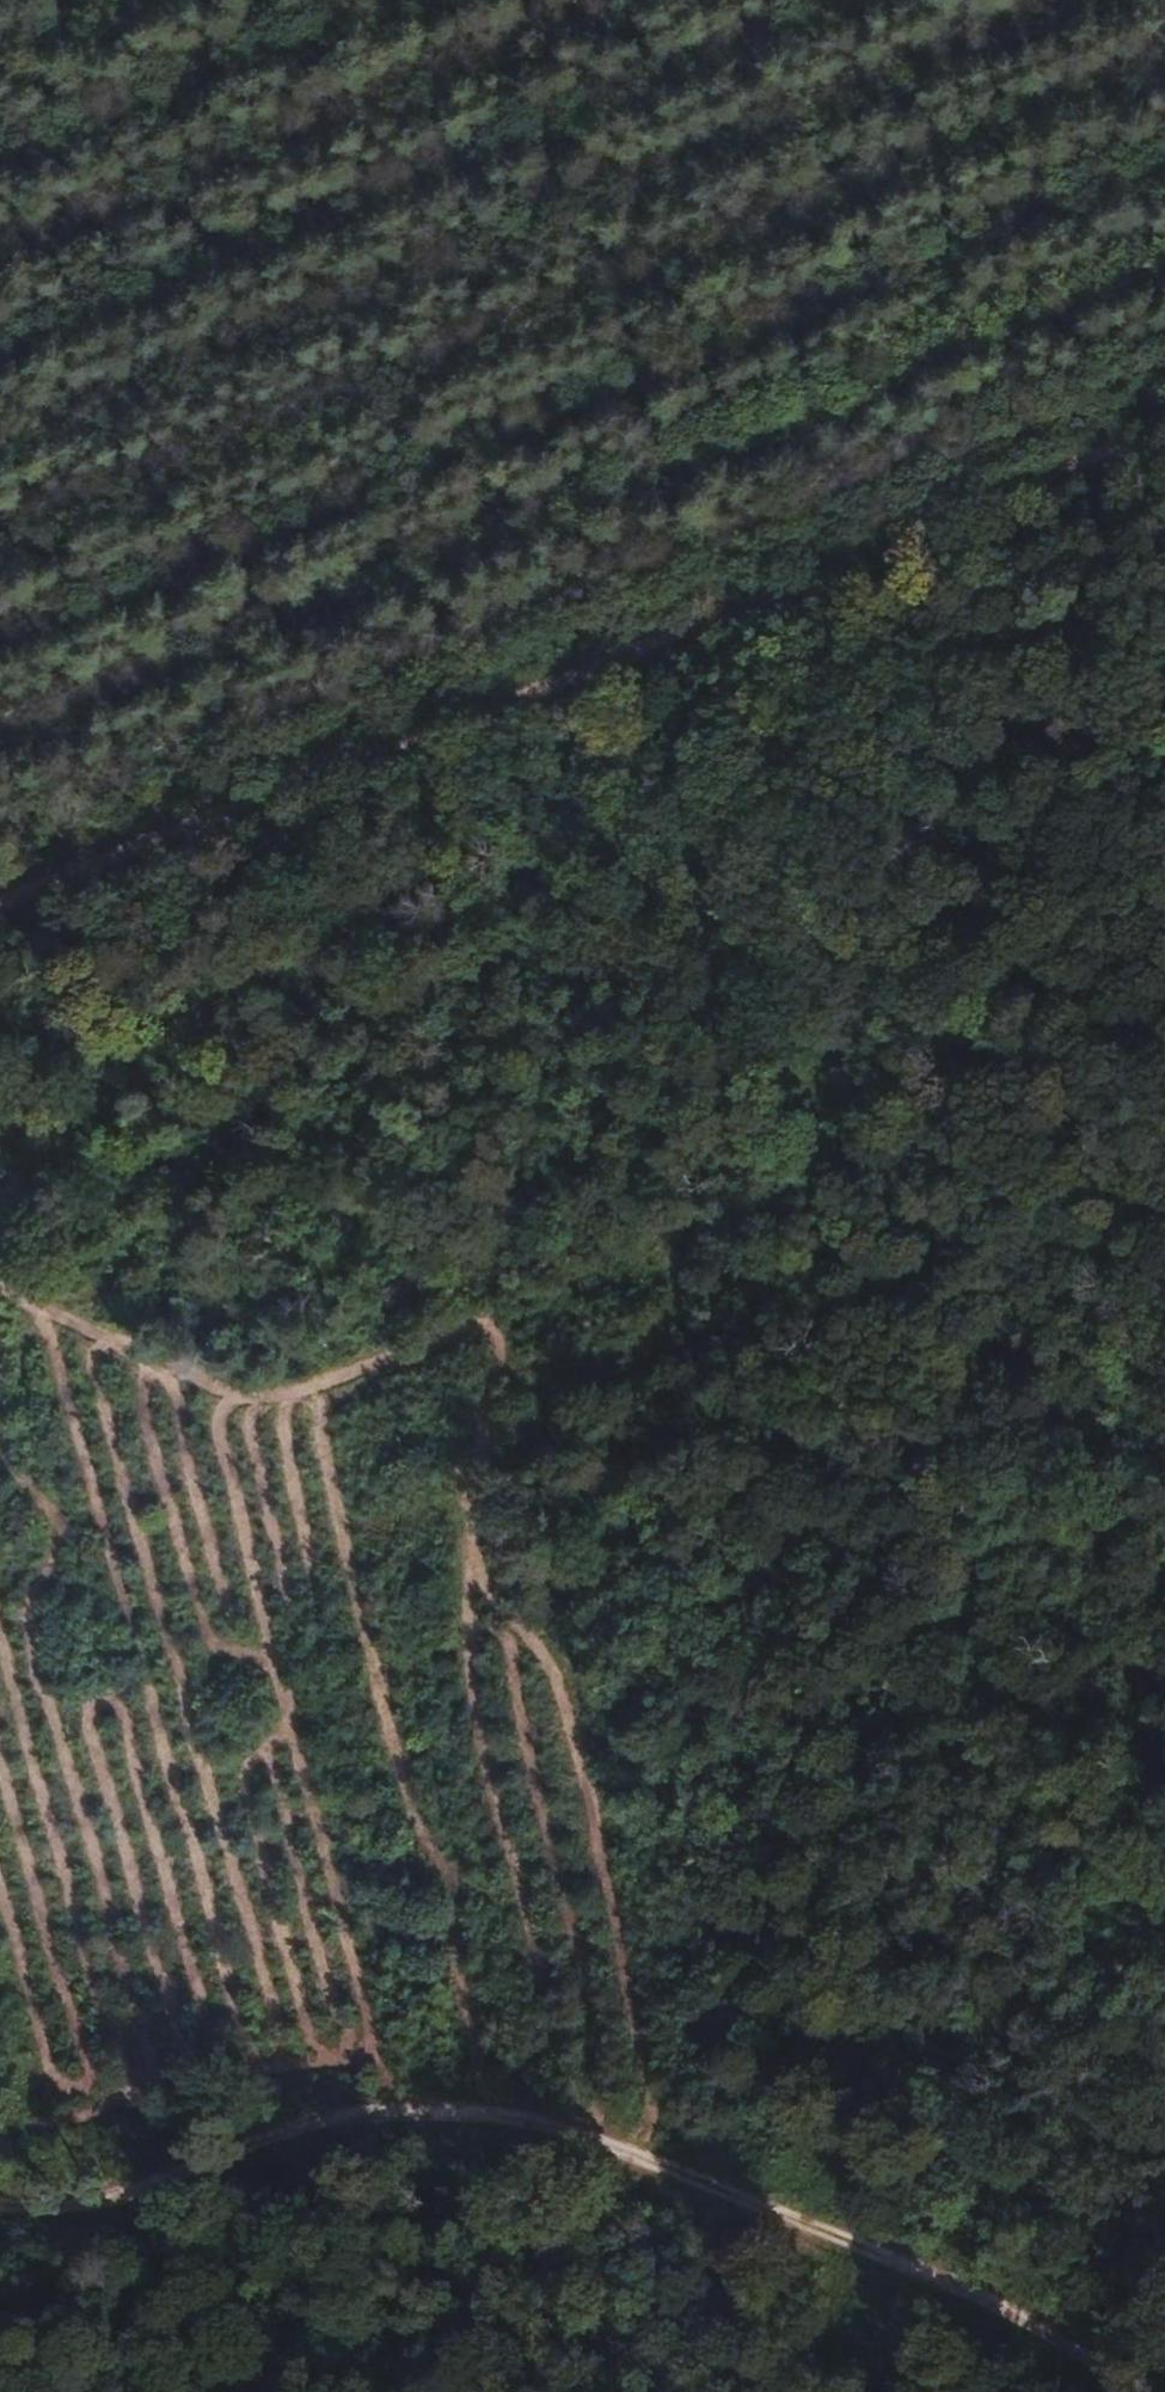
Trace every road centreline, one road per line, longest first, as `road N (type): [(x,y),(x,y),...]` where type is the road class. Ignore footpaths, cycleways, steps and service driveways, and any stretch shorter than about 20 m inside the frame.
road 1 (track): [(0,902),(1164,425)]
road 2 (track): [(0,2203),(94,2198),(219,2150),(353,2117),(513,2123),(712,2193),(1128,2391)]

